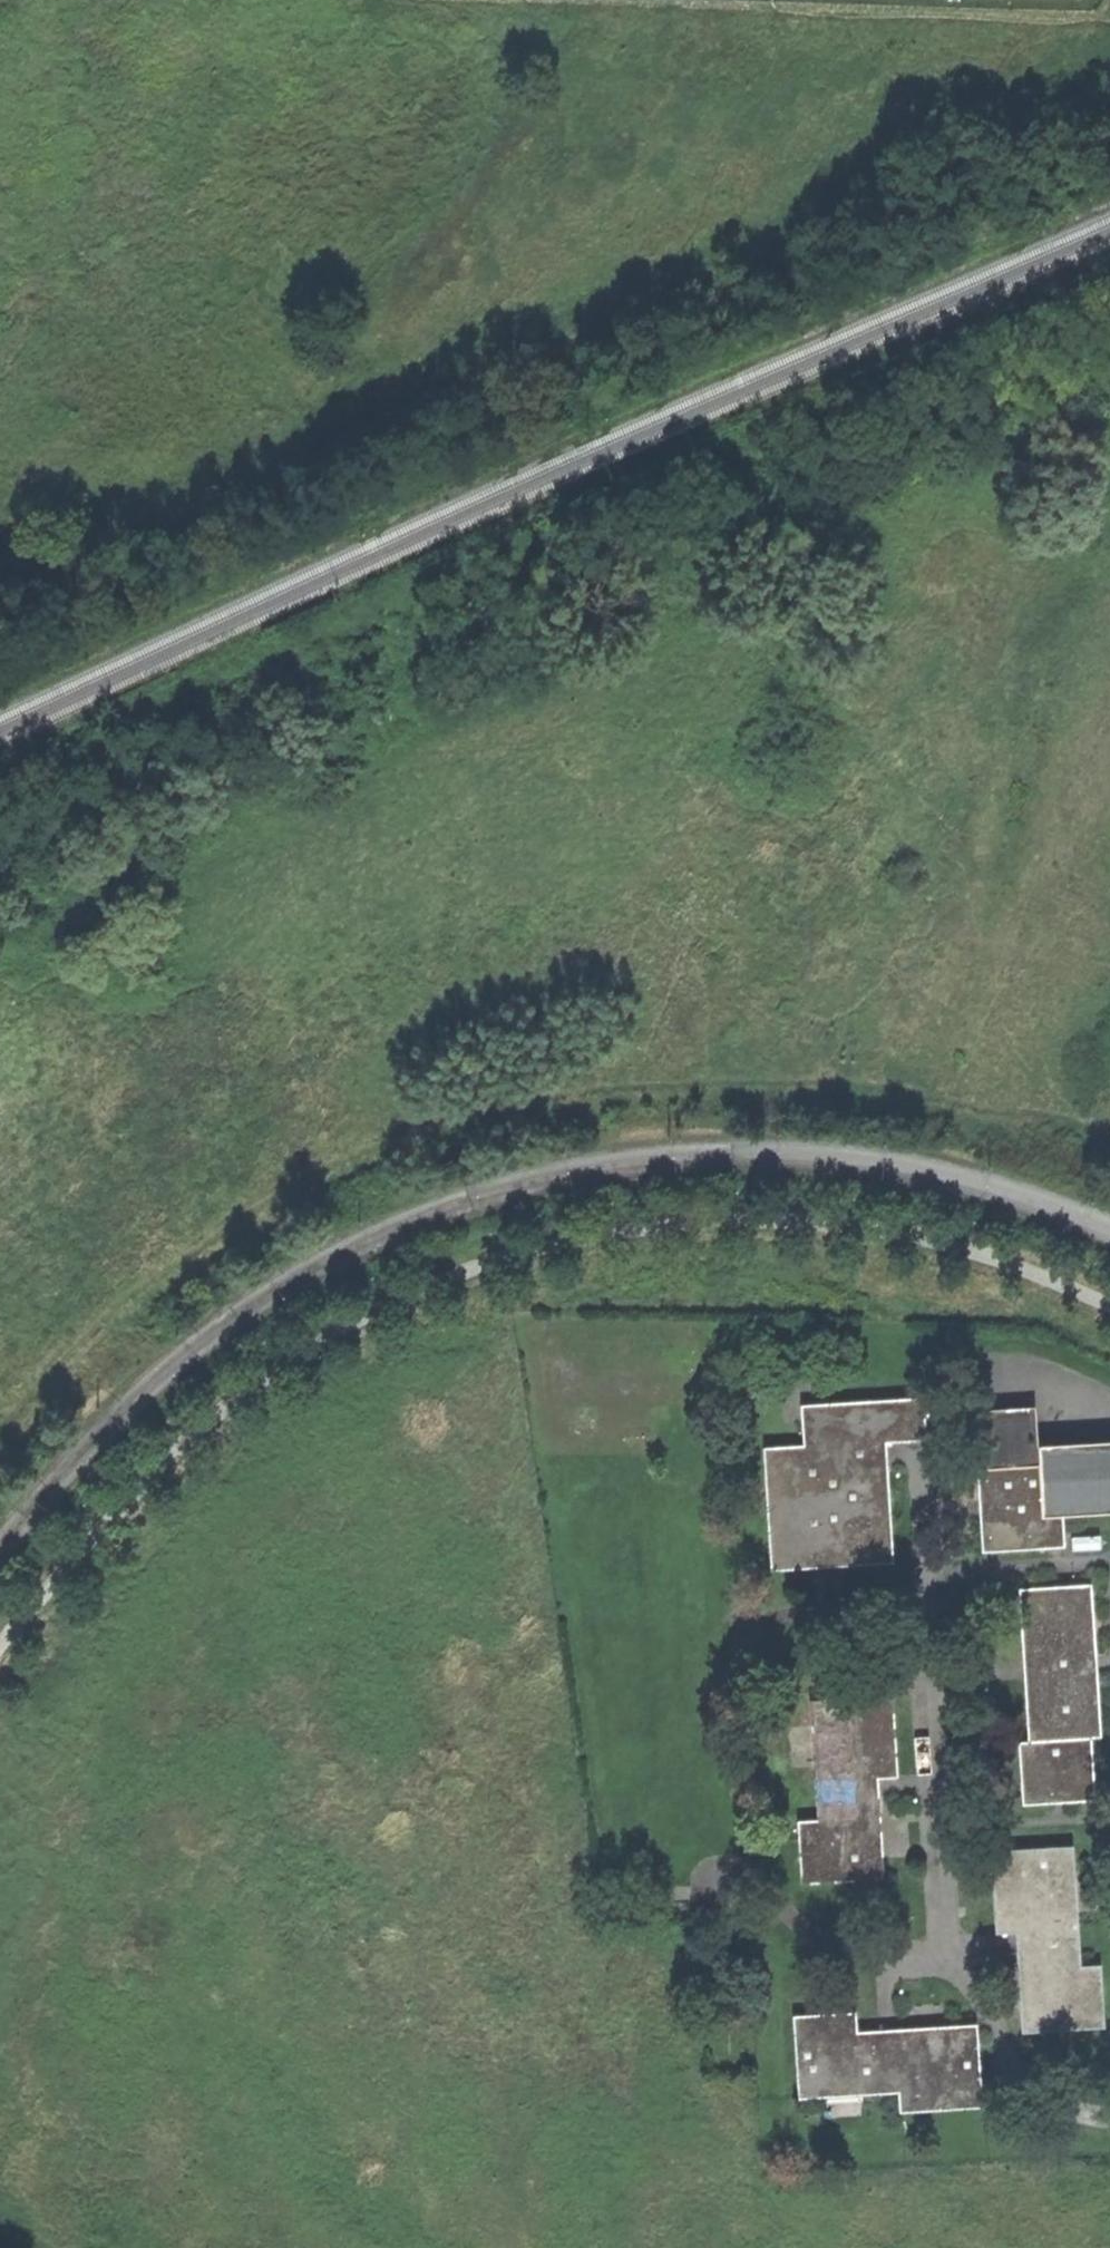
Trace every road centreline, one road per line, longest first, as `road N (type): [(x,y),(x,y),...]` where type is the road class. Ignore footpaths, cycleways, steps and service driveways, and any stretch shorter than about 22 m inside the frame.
road 1 (track): [(0,850),(1109,345)]

